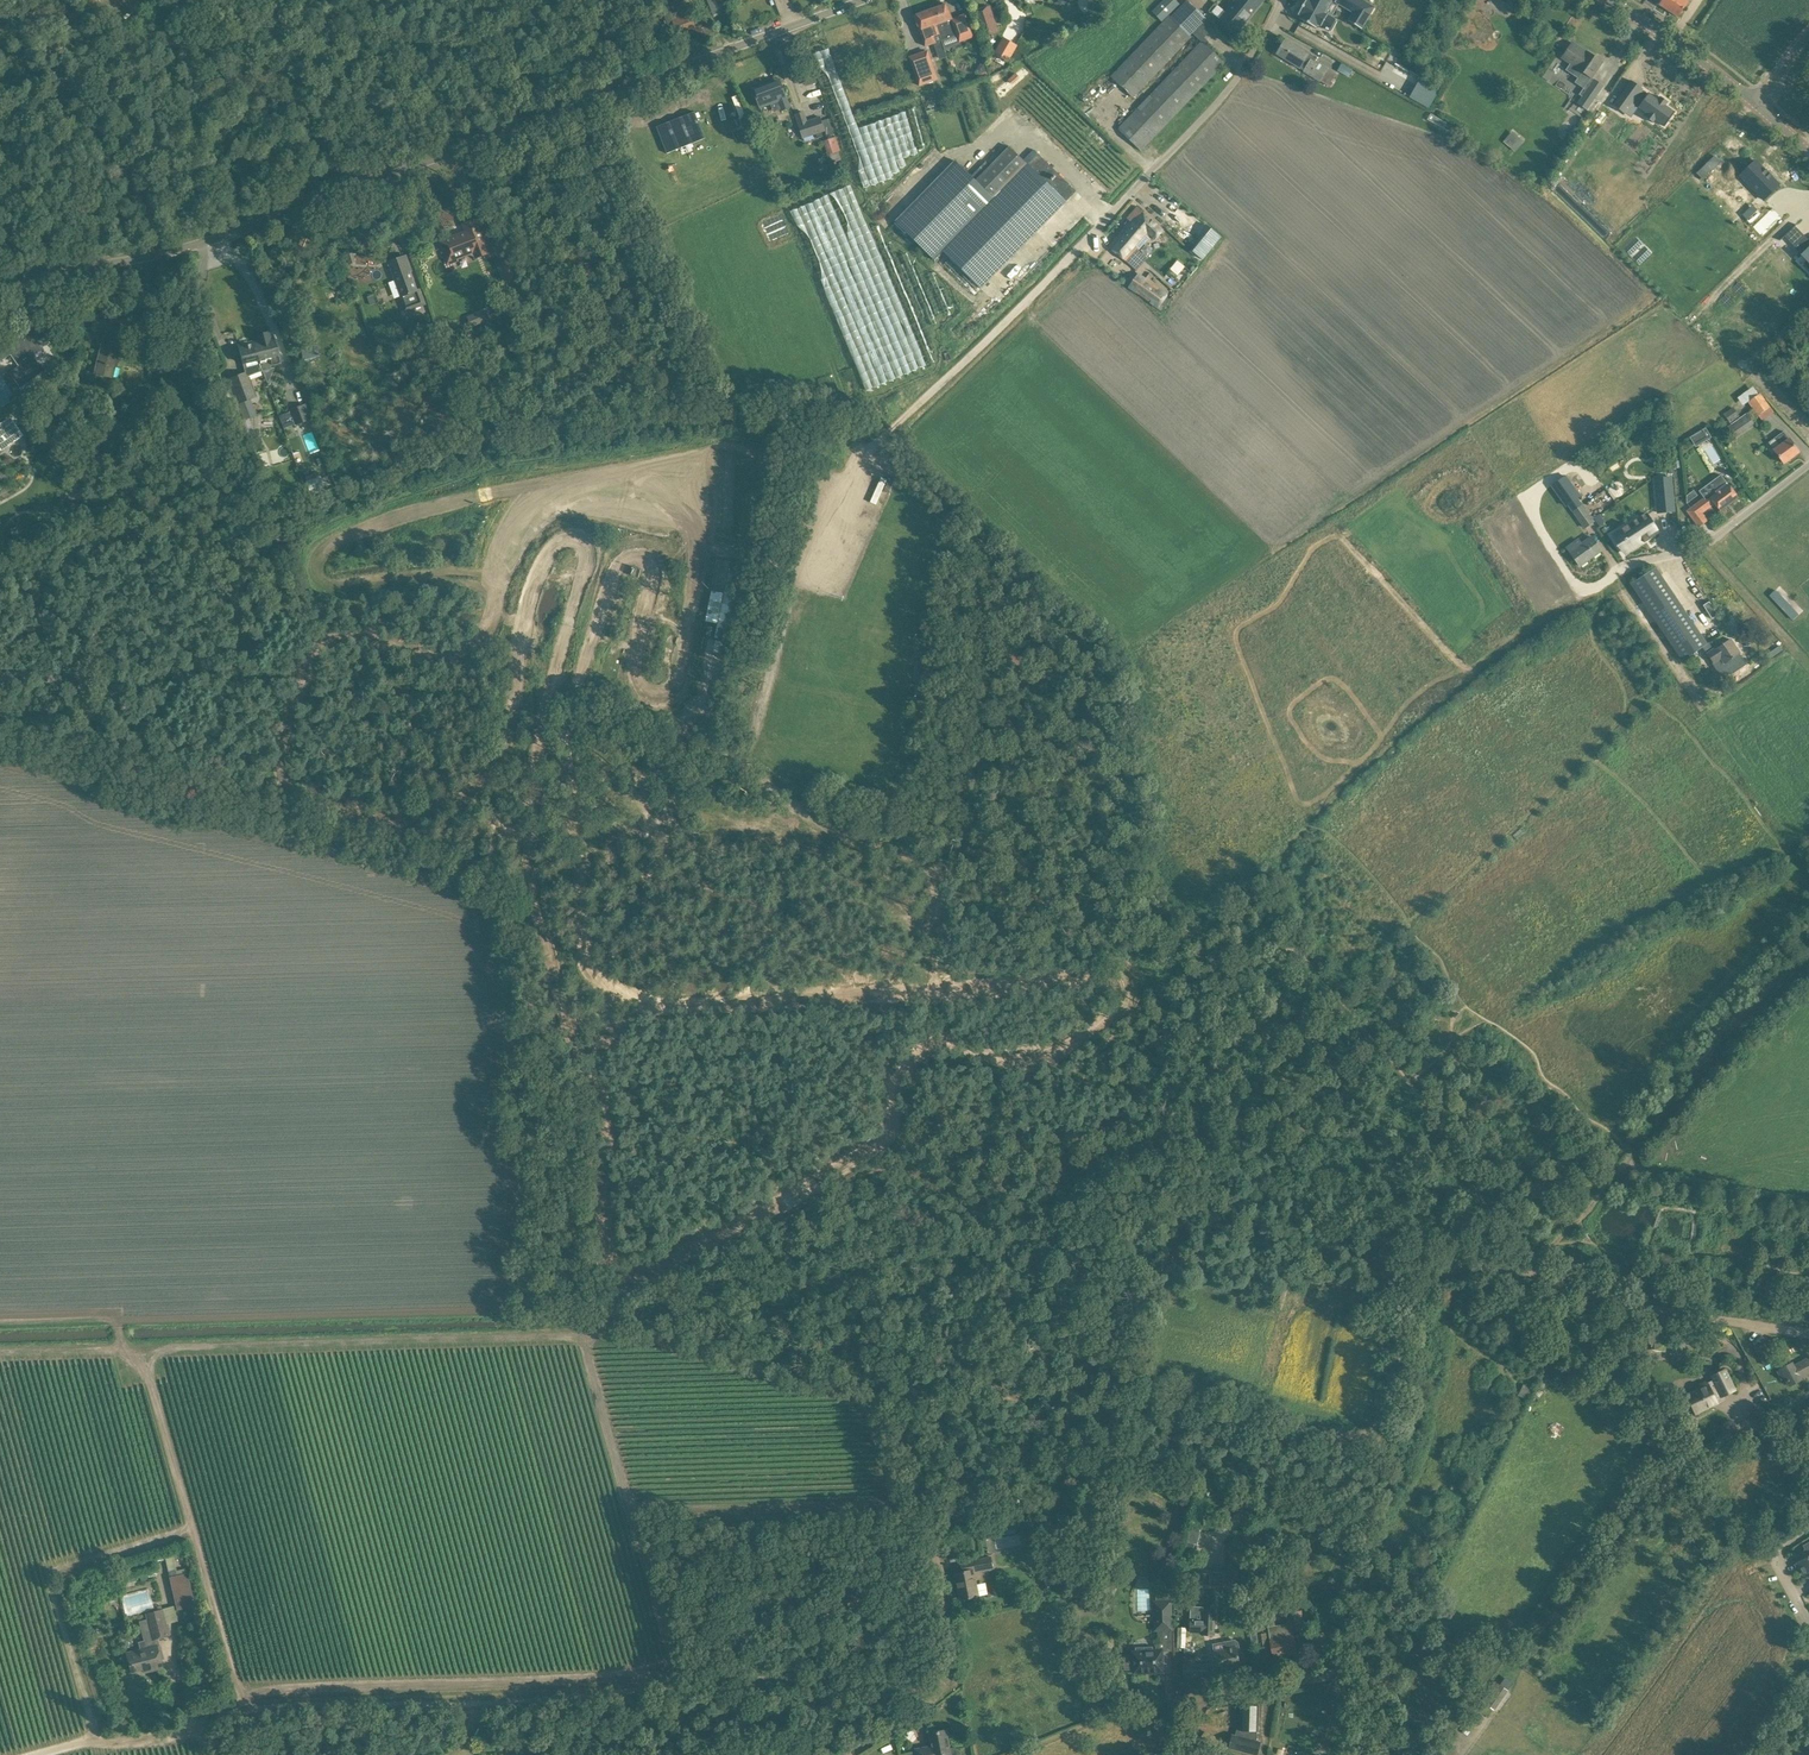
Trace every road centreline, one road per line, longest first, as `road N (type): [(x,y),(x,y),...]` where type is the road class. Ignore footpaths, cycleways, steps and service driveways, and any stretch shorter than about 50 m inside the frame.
road 1 (unclassified): [(1522,1263),(1461,1270),(1419,1297),(1387,1442),(1162,1393),(1057,1433),(948,1500),(930,1522),(952,1662),(943,1690)]
road 2 (unclassified): [(0,285),(187,253),(867,0)]
road 3 (track): [(1149,1709),(1409,1671),(1531,1634),(1552,1619),(1652,1482),(1808,1394)]
road 4 (track): [(203,1724),(465,1706),(728,1670),(943,1690)]
road 5 (track): [(203,1724),(98,1741),(52,1574),(191,1529),(245,1721)]
road 6 (track): [(138,1346),(584,1334),(629,1499)]
road 7 (residential): [(1281,0),(1237,80),(903,420)]
road 8 (track): [(119,1321),(576,1311),(599,1293)]
road 9 (track): [(598,102),(711,376),(746,414)]
road 10 (track): [(0,1350),(138,1346),(191,1529)]
road 11 (unclassified): [(1522,1263),(1630,1300),(1808,1332)]
road 12 (track): [(1387,1442),(1337,1678)]
road 13 (residential): [(1615,575),(1639,559),(1684,553),(1808,469)]
road 14 (tertiary): [(1758,103),(1611,0)]
road 15 (track): [(746,414),(903,420)]
road 16 (track): [(124,1347),(119,1321),(0,1325)]
road 17 (unclassified): [(840,1754),(943,1690)]

